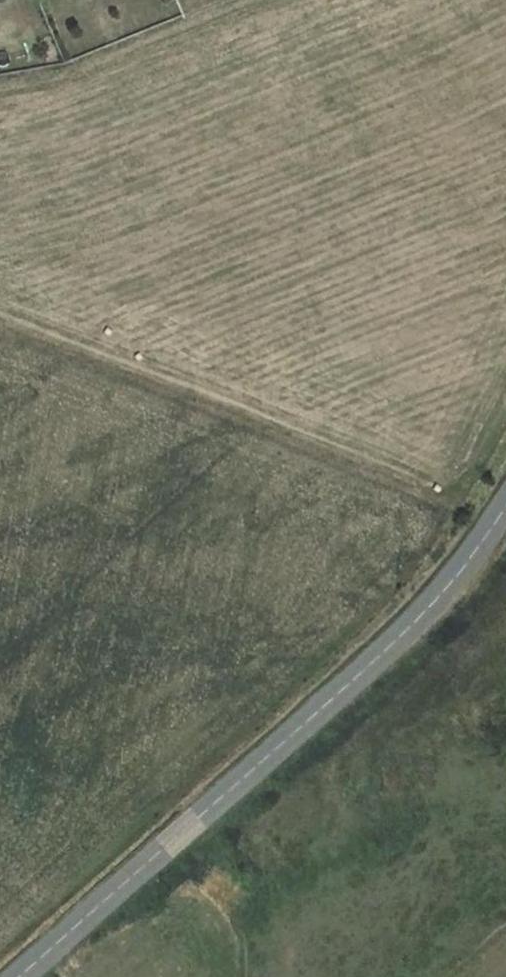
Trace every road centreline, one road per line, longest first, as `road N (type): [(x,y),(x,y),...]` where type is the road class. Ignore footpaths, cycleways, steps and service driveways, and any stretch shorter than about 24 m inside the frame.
road 1 (primary): [(19,976),(346,693),(505,496)]

